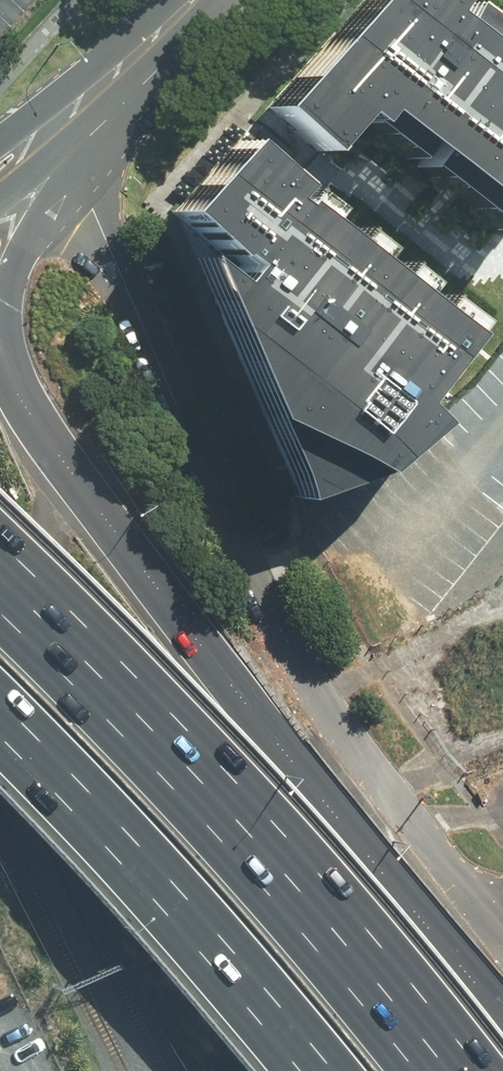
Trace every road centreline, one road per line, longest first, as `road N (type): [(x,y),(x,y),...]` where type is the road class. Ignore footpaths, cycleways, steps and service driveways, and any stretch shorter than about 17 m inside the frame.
road 1 (residential): [(502,927),(439,860),(309,676),(247,565),(57,130)]
road 2 (motorway): [(0,357),(71,471),(502,1012)]
road 3 (motorway): [(0,597),(218,822),(427,1070)]
road 4 (motorway): [(345,1070),(277,985),(0,684)]
road 5 (secondary): [(57,130),(190,0)]
road 6 (motorway): [(57,130),(0,305)]

